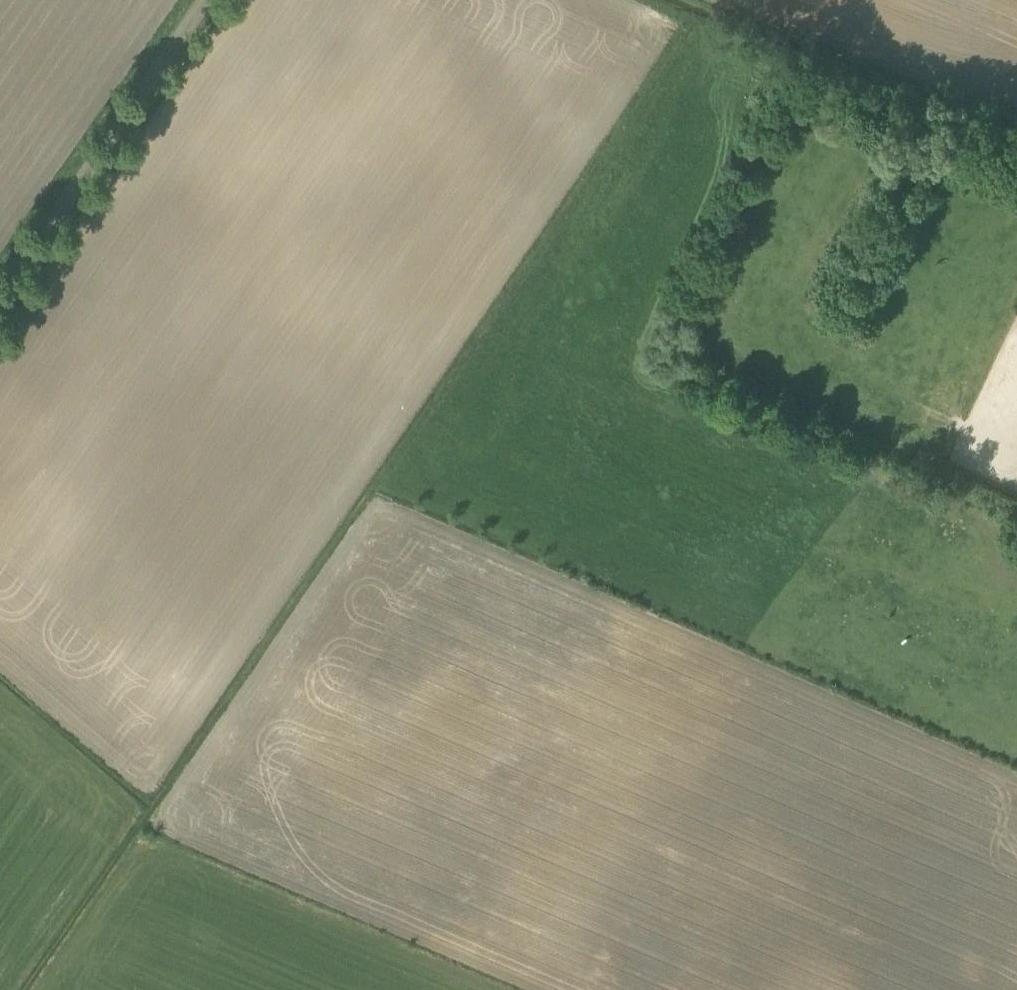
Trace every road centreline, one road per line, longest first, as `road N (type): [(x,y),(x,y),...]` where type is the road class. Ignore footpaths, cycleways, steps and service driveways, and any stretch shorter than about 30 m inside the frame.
road 1 (unclassified): [(0,307),(214,0)]

